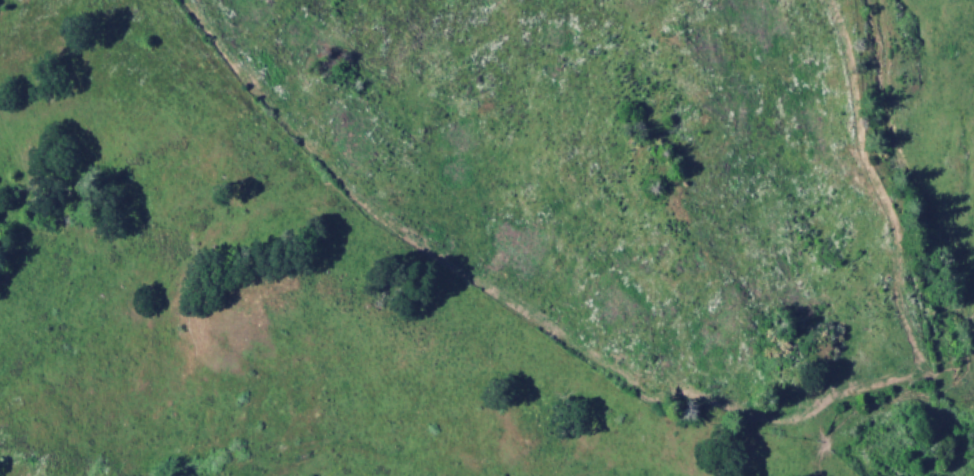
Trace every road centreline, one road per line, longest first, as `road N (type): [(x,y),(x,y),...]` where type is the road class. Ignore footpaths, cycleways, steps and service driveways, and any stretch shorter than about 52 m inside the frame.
road 1 (track): [(852,0),(870,143),(973,364)]

